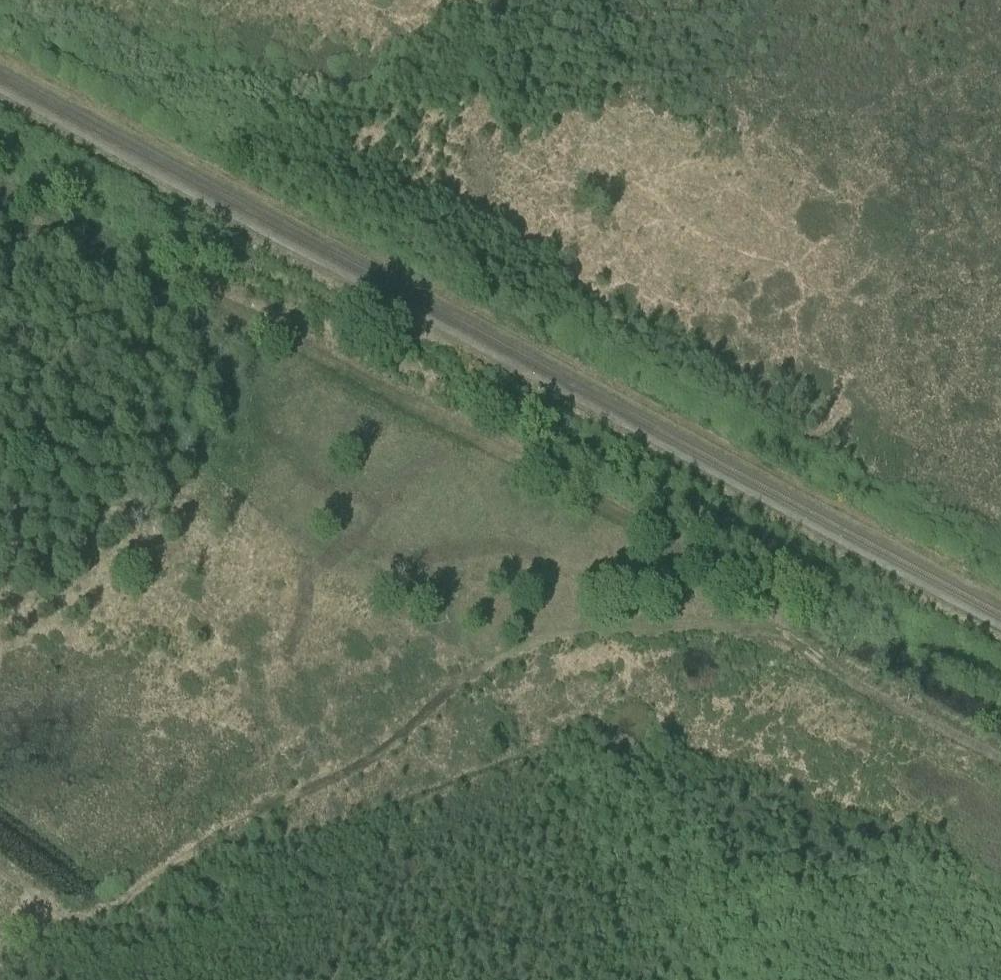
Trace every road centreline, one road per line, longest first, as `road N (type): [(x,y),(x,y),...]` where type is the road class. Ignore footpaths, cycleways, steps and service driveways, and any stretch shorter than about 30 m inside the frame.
road 1 (track): [(805,643),(1000,748)]

